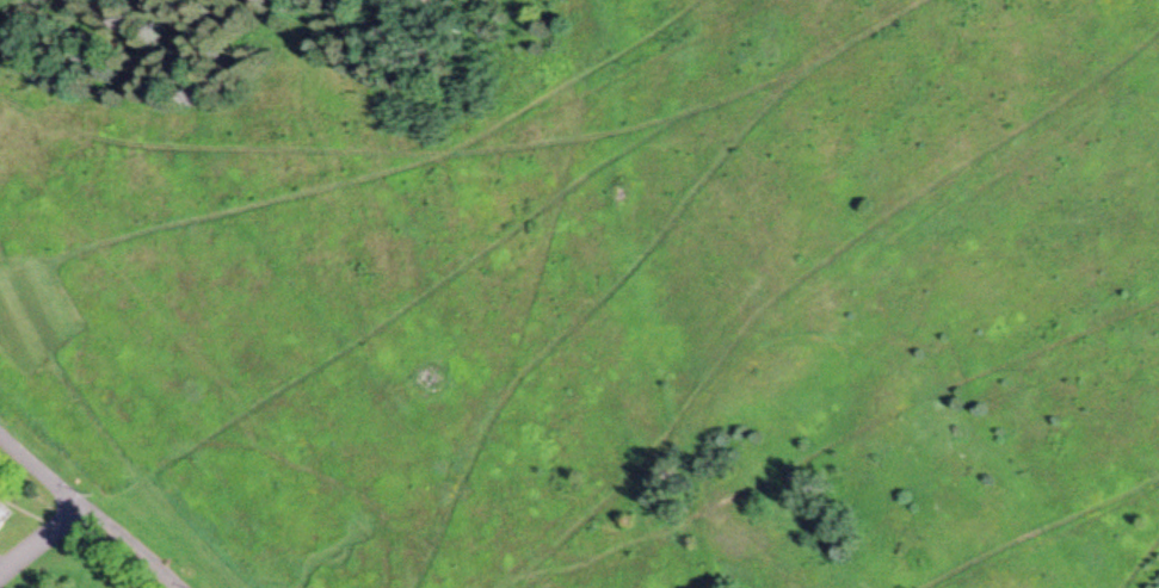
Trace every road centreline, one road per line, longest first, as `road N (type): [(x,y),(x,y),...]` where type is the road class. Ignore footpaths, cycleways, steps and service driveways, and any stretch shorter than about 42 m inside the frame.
road 1 (residential): [(181,587),(0,430)]

